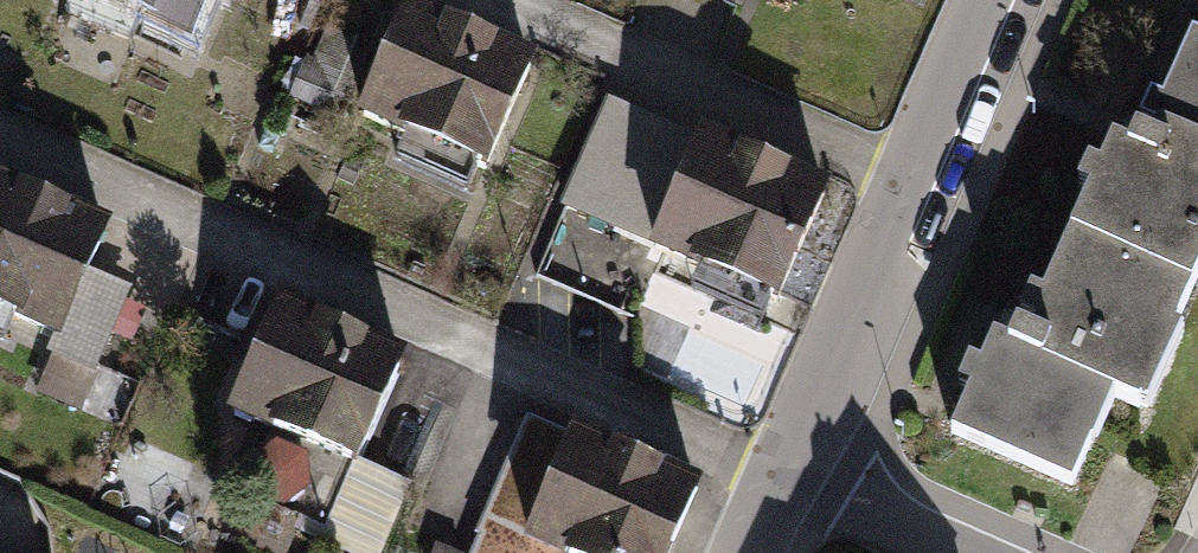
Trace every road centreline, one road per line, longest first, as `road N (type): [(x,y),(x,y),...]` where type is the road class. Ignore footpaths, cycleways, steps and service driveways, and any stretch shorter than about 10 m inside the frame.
road 1 (residential): [(918,179),(505,0)]
road 2 (residential): [(918,179),(787,477)]
road 3 (residential): [(996,0),(918,179)]
road 4 (residential): [(960,552),(787,477)]

